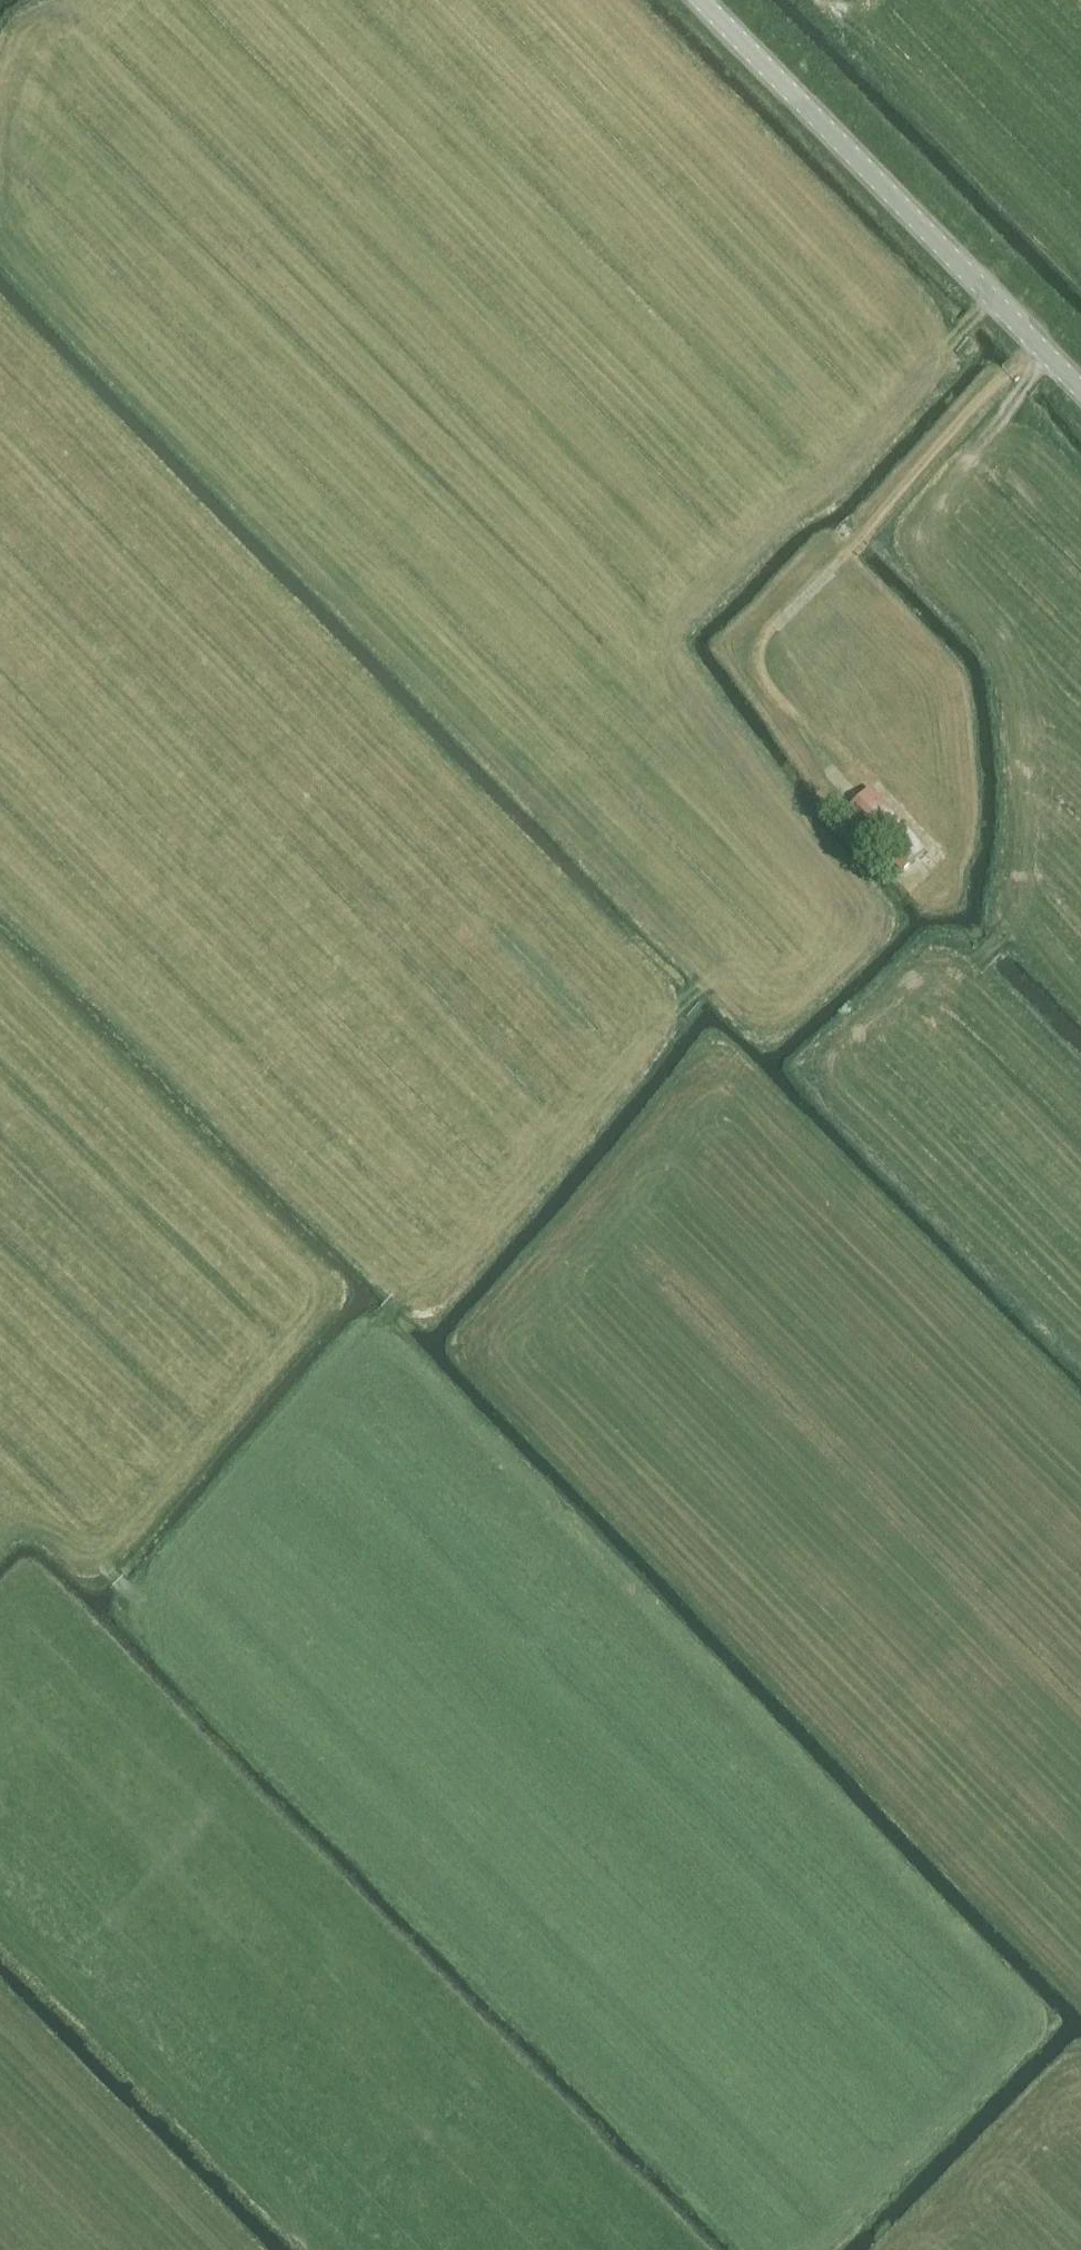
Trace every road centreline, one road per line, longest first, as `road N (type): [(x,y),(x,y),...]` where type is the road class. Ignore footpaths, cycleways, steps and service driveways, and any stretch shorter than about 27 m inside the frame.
road 1 (track): [(853,796),(769,684),(761,664),(766,639),(995,383),(1044,352)]
road 2 (tertiary): [(1080,390),(701,0)]

